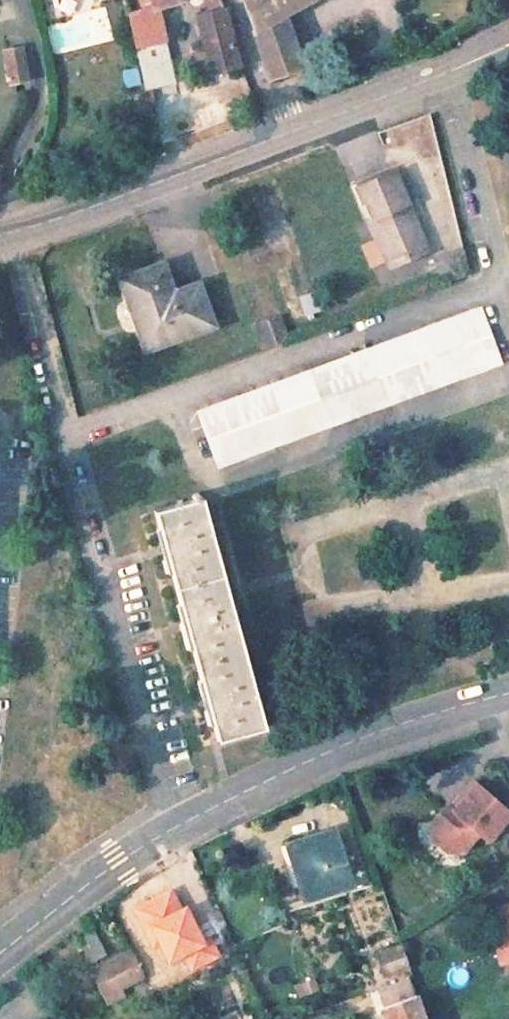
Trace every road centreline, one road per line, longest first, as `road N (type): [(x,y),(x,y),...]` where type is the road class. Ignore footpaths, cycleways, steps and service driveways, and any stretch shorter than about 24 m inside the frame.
road 1 (residential): [(0,954),(171,826),(225,798),(335,749),(508,701)]
road 2 (residential): [(286,129),(0,234)]
road 3 (residential): [(508,38),(286,129)]
road 4 (residential): [(243,0),(286,129)]

